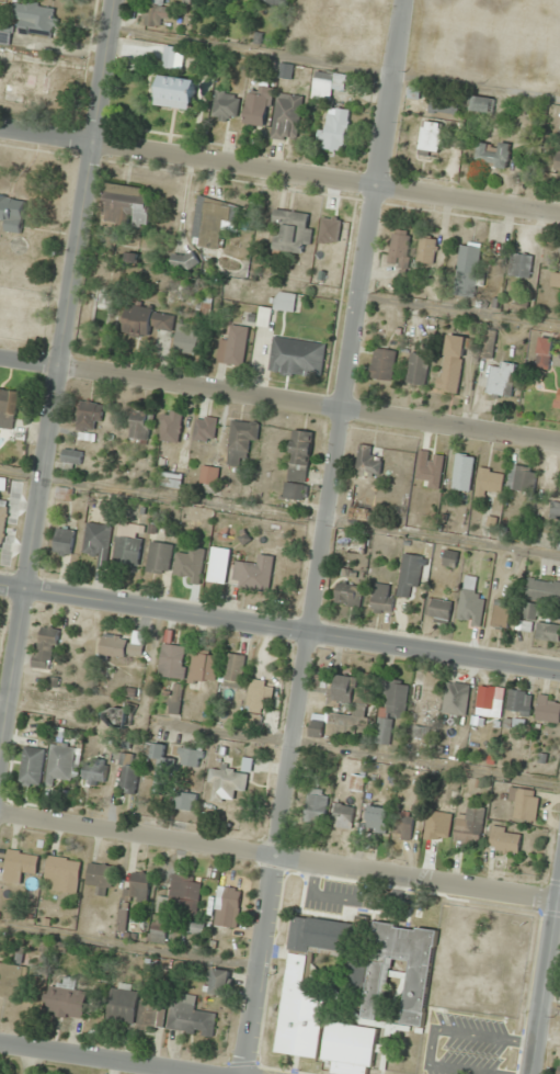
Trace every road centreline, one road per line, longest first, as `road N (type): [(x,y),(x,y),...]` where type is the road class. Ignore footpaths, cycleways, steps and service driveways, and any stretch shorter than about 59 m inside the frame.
road 1 (residential): [(405,0),(249,1073)]
road 2 (residential): [(115,0),(0,767)]
road 3 (residential): [(559,444),(0,356)]
road 4 (residential): [(559,899),(0,812)]
road 5 (tertiary): [(559,667),(0,580)]
road 6 (residential): [(559,215),(0,132)]
road 7 (residential): [(204,1073),(0,1043)]
road 8 (residential): [(559,891),(533,1073)]

